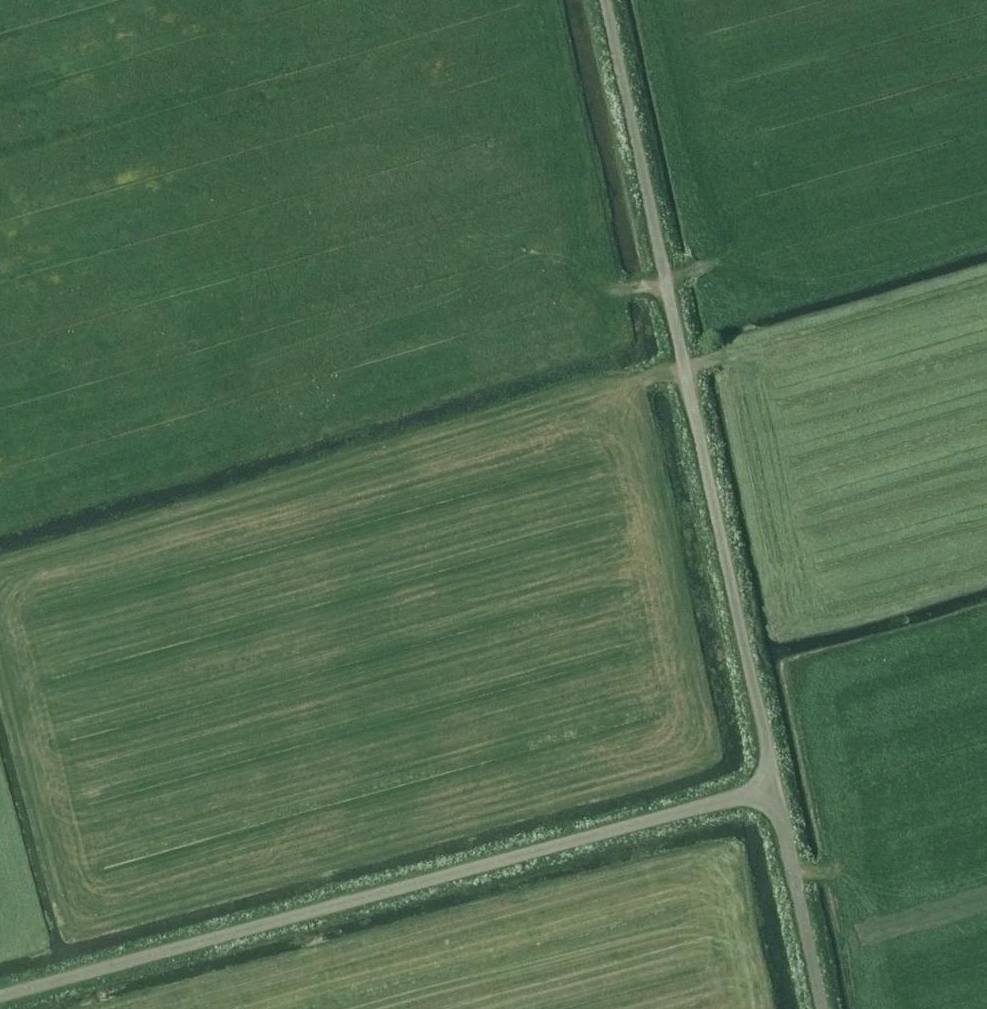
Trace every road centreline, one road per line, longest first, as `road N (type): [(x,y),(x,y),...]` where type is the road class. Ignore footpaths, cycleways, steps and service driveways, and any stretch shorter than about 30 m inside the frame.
road 1 (unclassified): [(775,789),(604,0)]
road 2 (unclassified): [(0,996),(775,789)]
road 3 (unclassified): [(821,1008),(775,789)]

